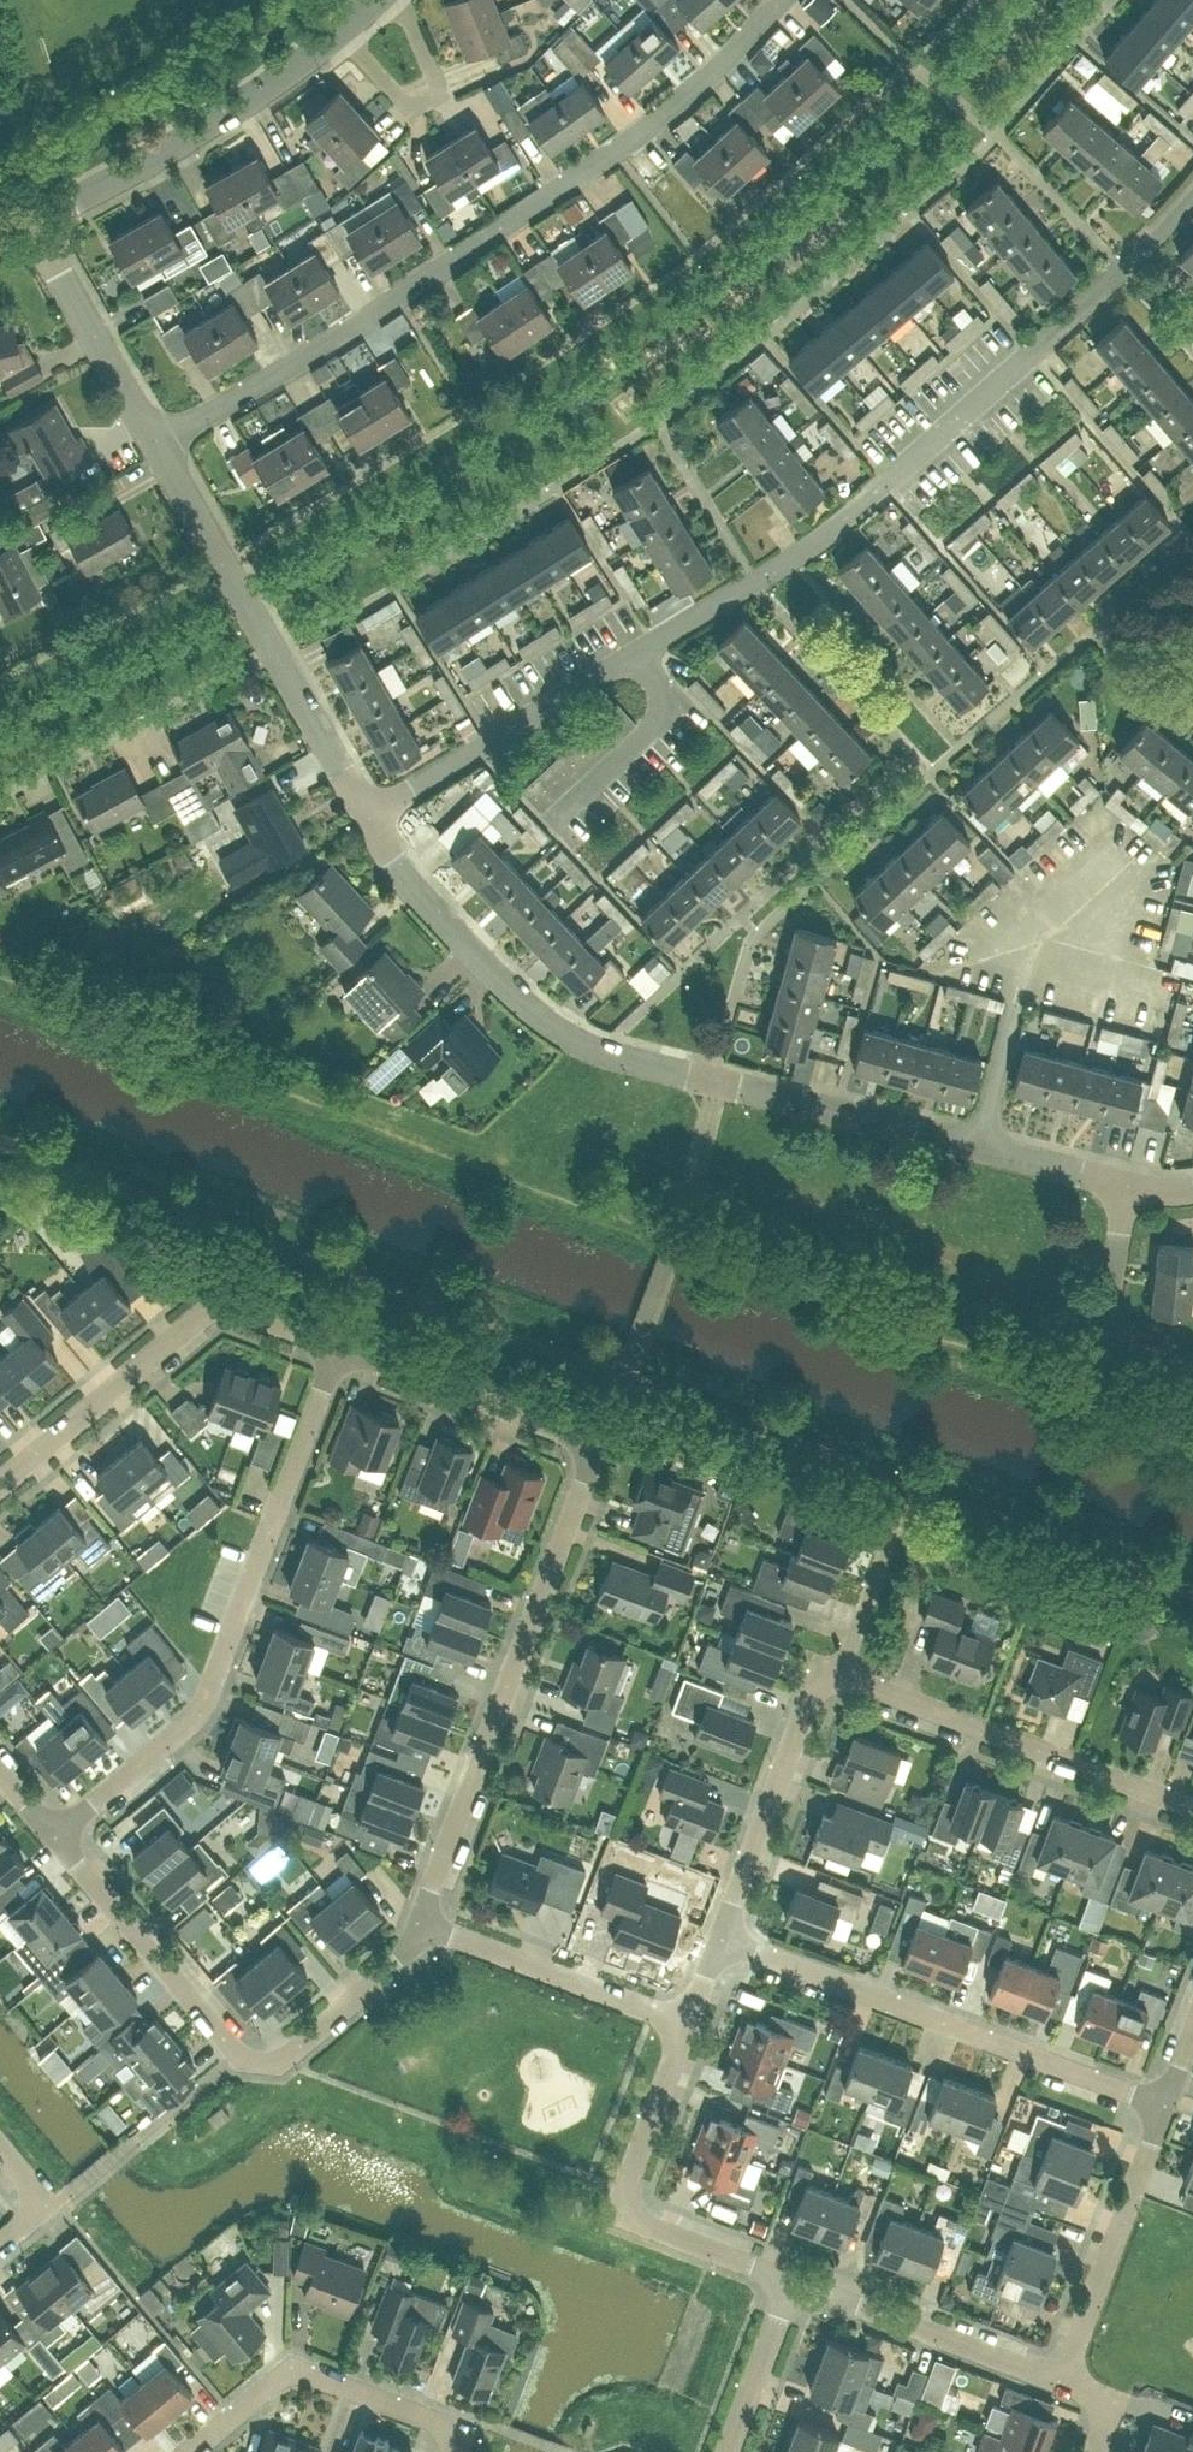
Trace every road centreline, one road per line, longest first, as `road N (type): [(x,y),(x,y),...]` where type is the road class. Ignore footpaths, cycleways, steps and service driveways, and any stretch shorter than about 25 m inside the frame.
road 1 (residential): [(423,1926),(430,1889),(599,1443),(339,1346)]
road 2 (residential): [(155,443),(373,311),(666,115),(782,0)]
road 3 (residential): [(636,652),(793,560),(1033,353),(1192,185)]
road 4 (residential): [(365,815),(414,891),(524,1007),(586,1046),(979,1146)]
road 5 (residential): [(57,1834),(202,1706),(339,1346)]
road 6 (residential): [(423,1926),(411,1947),(285,2057),(256,2061),(236,2054),(57,1834)]
road 7 (residential): [(1164,2105),(721,1935)]
road 8 (residential): [(155,443),(365,815)]
road 9 (residential): [(339,1346),(237,1306),(210,1308),(0,1483)]
road 10 (residential): [(791,2281),(639,2221),(623,2205),(685,2021)]
road 11 (residential): [(1192,1807),(840,1675)]
road 12 (unclassified): [(32,222),(159,154),(345,31)]
road 13 (residential): [(979,1146),(1031,947),(1120,861)]
road 14 (residential): [(453,2451),(445,2424),(295,2371),(186,2451)]
road 15 (residential): [(365,815),(636,652)]
road 16 (residential): [(1060,2379),(1164,2105)]
road 17 (residential): [(721,1935),(812,1691),(840,1675)]
road 18 (residential): [(1060,2379),(791,2281)]
road 19 (residential): [(685,2021),(423,1926)]
road 20 (residential): [(32,222),(155,443)]
road 21 (residential): [(1126,1189),(1106,1312),(1123,1345),(1192,1378)]
road 22 (residential): [(345,31),(383,81),(414,105),(436,86),(403,0)]
road 23 (residential): [(566,821),(672,713),(636,652)]
road 24 (residential): [(727,2451),(791,2281)]
road 25 (residential): [(979,1146),(1126,1189)]
road 26 (residential): [(840,1675),(893,1536)]
road 27 (residential): [(0,2243),(44,2204),(0,2151)]

